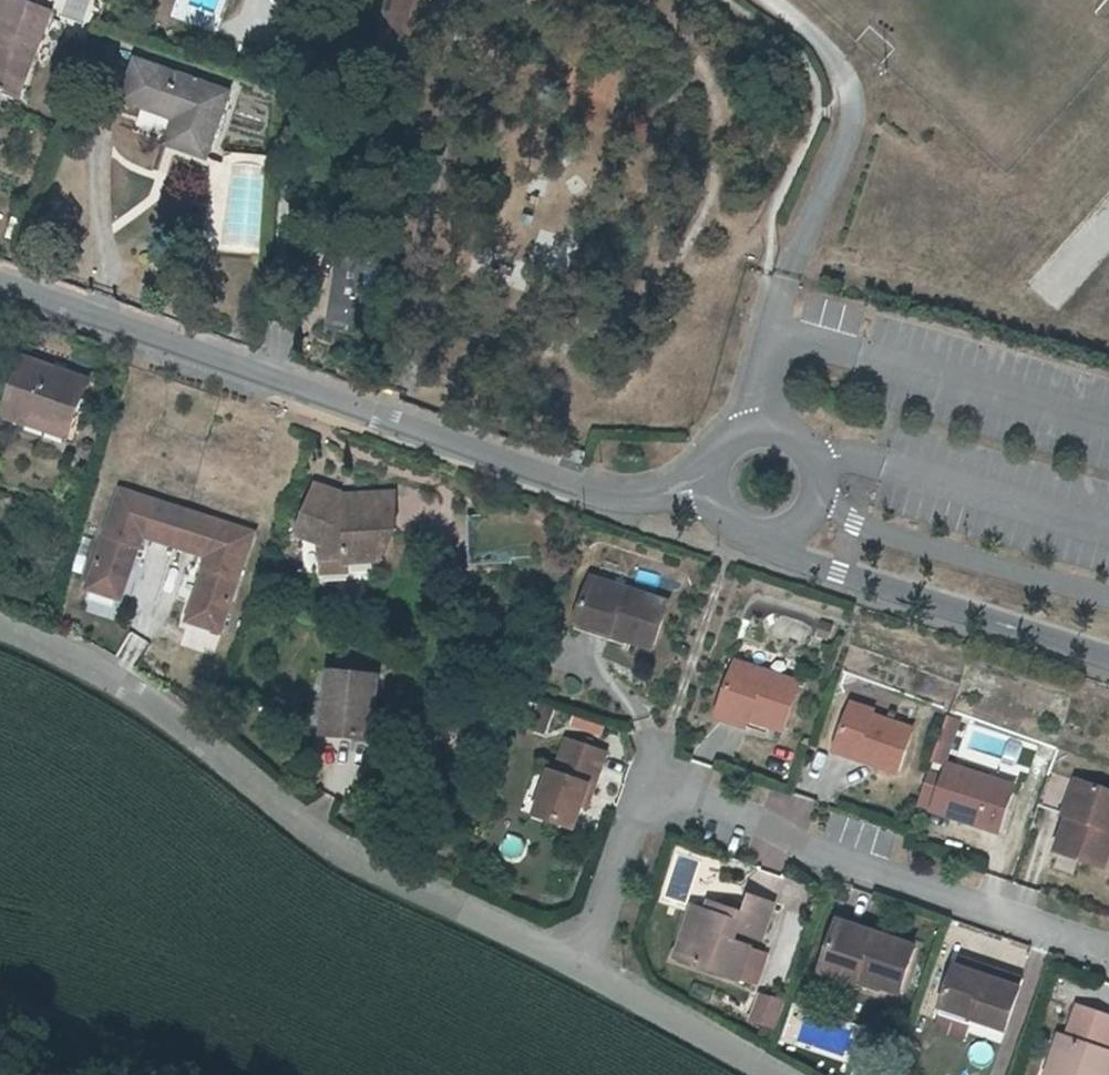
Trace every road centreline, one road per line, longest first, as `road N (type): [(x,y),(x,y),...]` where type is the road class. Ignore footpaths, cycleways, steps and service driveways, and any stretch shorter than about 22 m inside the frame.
road 1 (residential): [(0,280),(623,500),(712,492)]
road 2 (residential): [(0,627),(84,664),(176,722),(317,837),(577,966)]
road 3 (residential): [(1108,950),(666,796),(643,805),(577,966)]
road 4 (unclassified): [(777,538),(829,572),(1108,653)]
road 5 (unclassified): [(1108,596),(851,524),(815,506)]
road 6 (residential): [(577,966),(771,1074)]
road 7 (unclassified): [(815,506),(816,468),(782,434),(759,432),(727,447),(712,492)]

